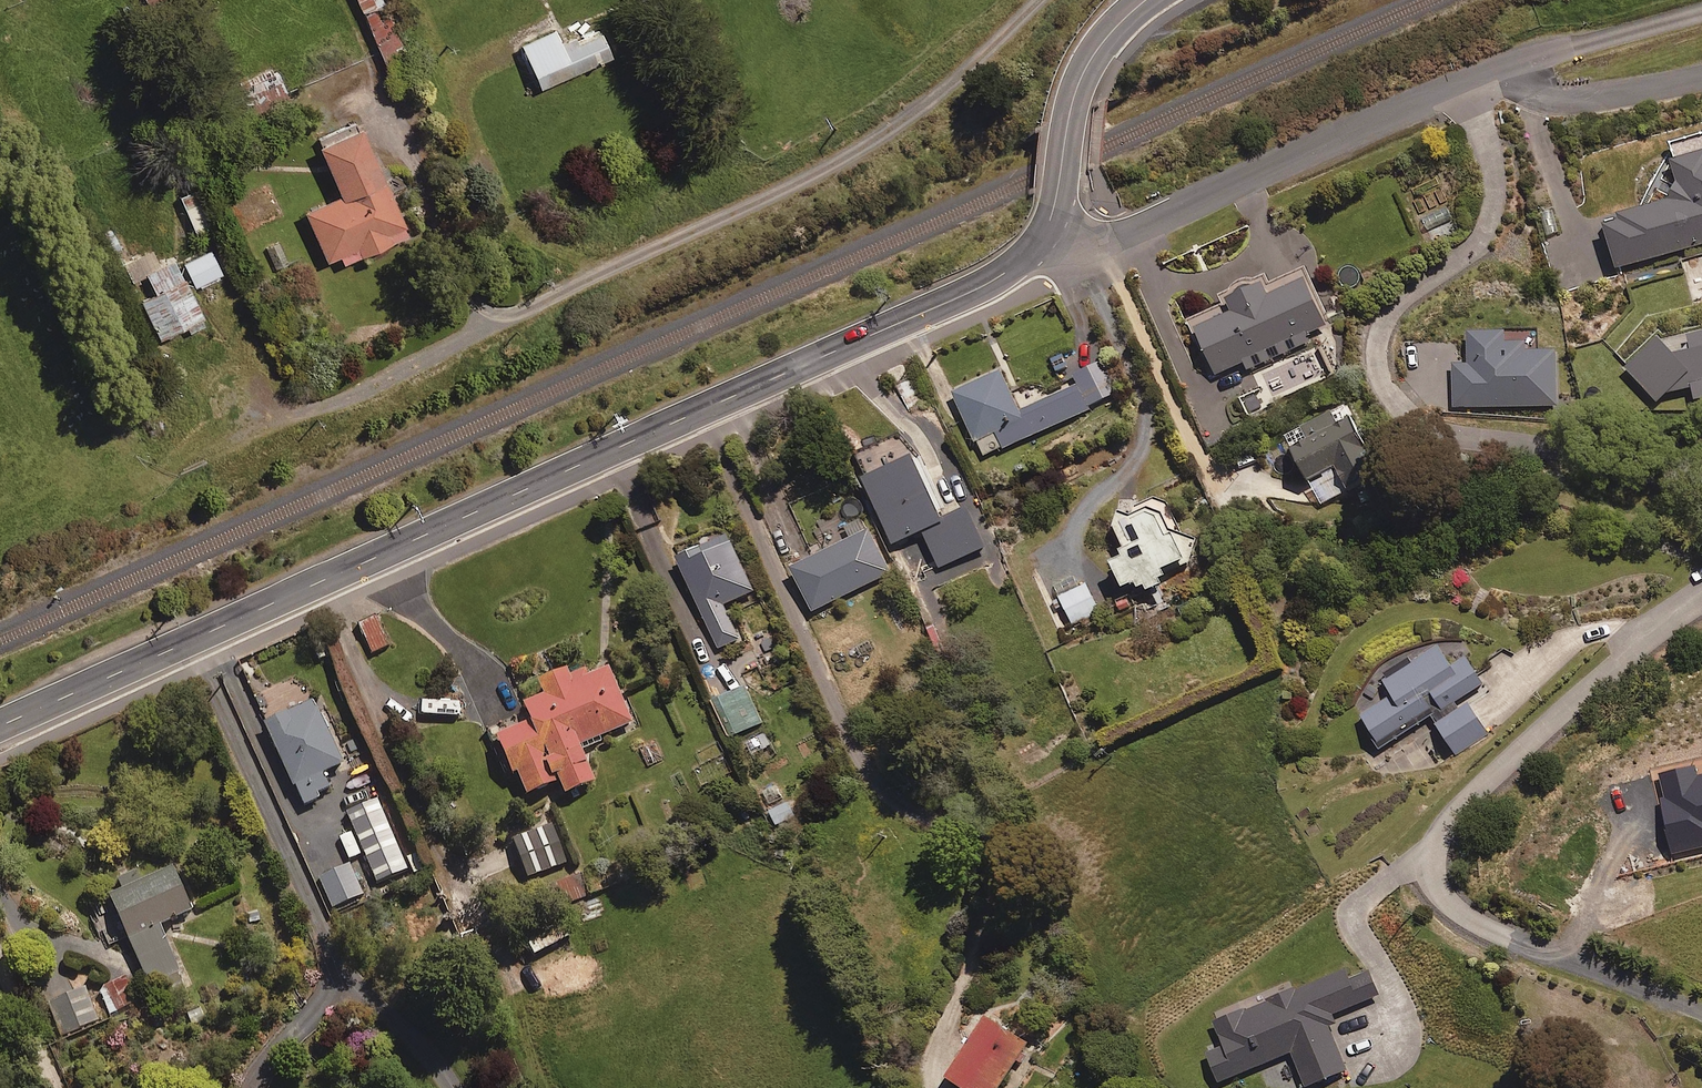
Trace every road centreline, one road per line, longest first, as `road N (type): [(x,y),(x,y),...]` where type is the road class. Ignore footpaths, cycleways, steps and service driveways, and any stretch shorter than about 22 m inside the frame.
road 1 (tertiary): [(0,725),(988,284),(1044,237)]
road 2 (residential): [(324,404),(854,155),(926,104),(1040,0)]
road 3 (residential): [(1701,599),(1475,790),(1443,831),(1435,872),(1450,905),(1488,932),(1701,1012)]
road 4 (residential): [(1448,91),(1481,141),(1494,195),(1469,250),(1388,319),(1381,372),(1398,408),(1412,421),(1471,442),(1701,468)]
road 5 (residential): [(1044,237),(1081,247),(1117,238),(1448,91)]
road 6 (tertiary): [(1044,237),(1082,73),(1107,35),(1146,0)]

